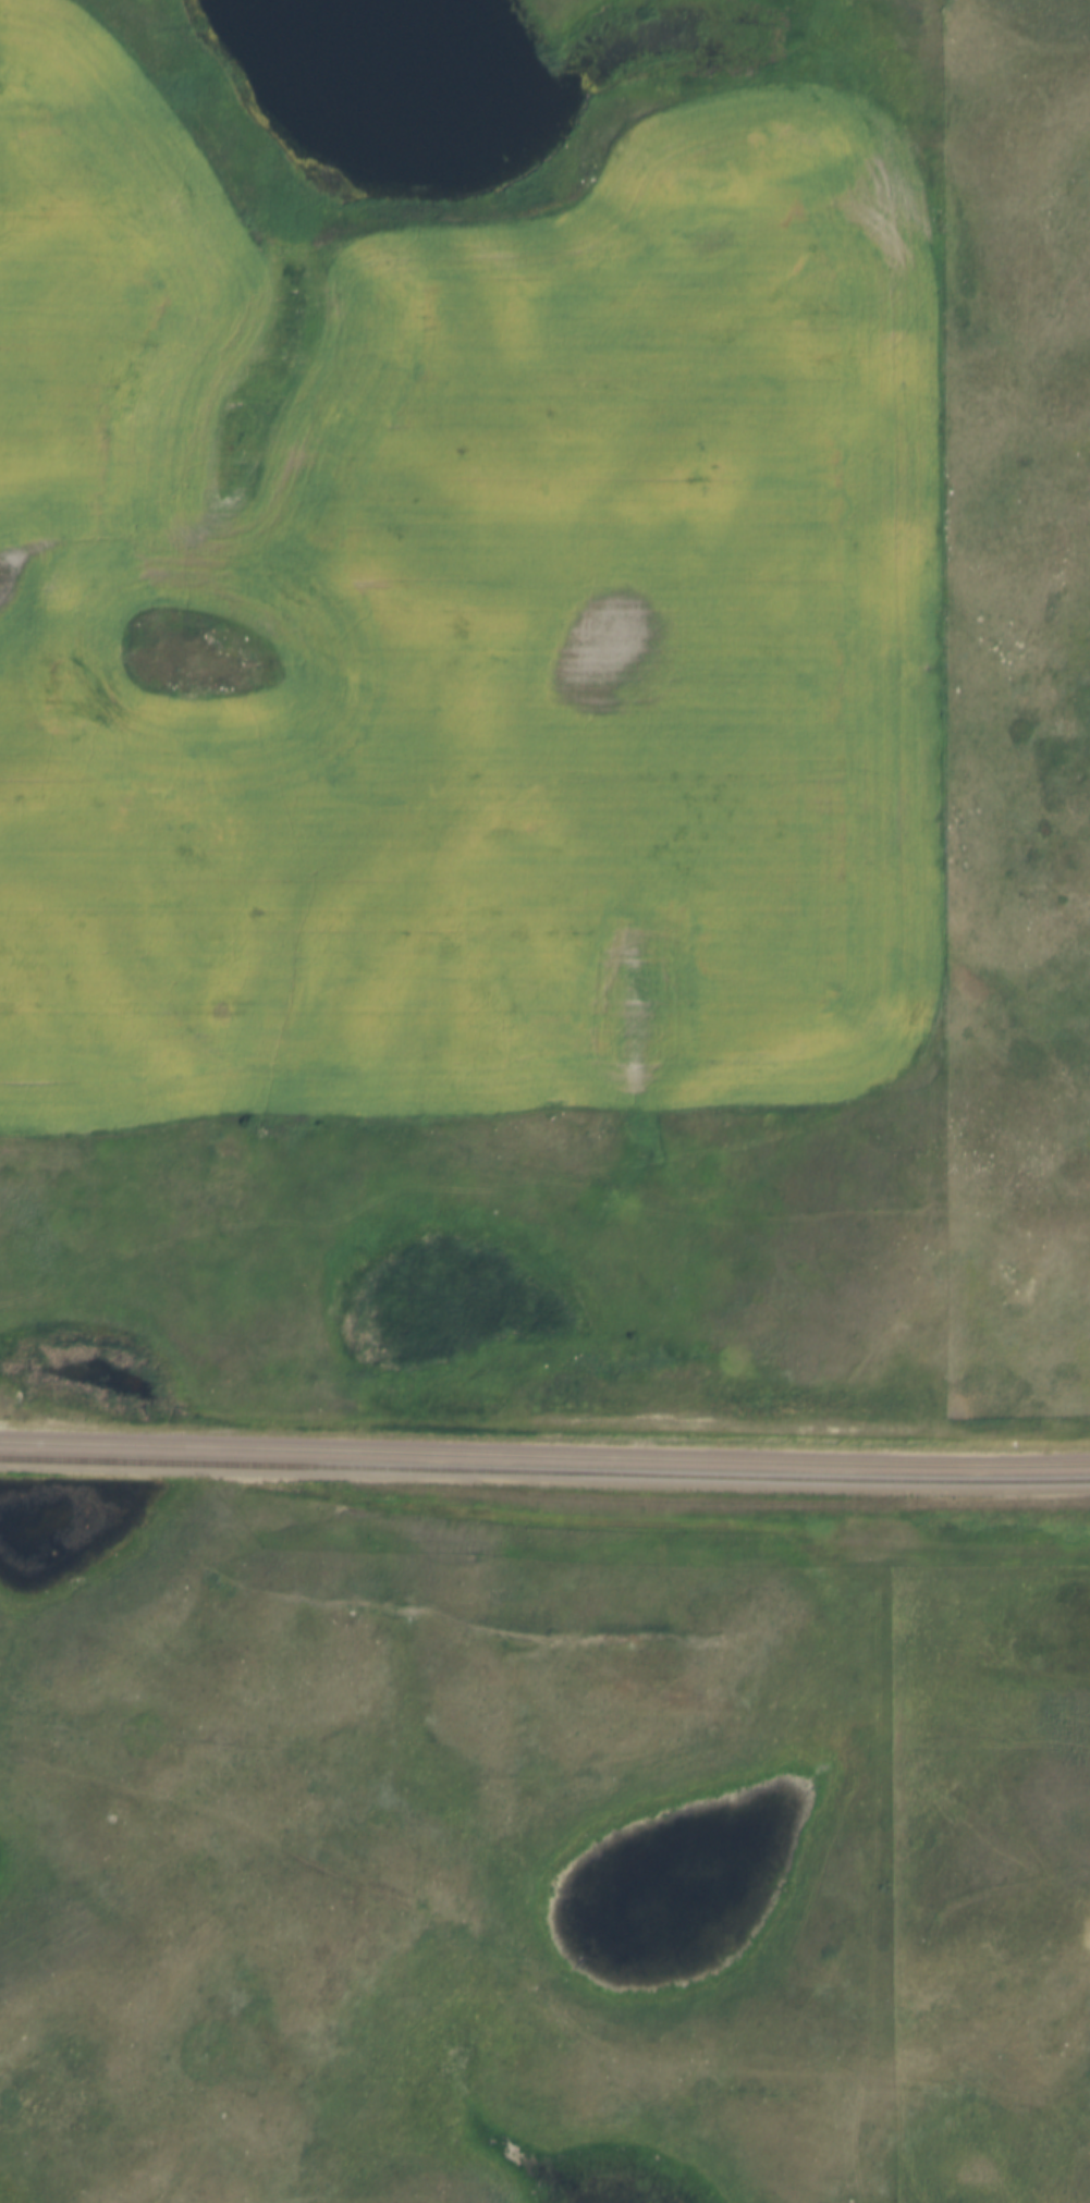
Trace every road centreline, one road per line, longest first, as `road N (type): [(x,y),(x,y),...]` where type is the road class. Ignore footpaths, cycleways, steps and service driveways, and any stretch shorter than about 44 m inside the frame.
road 1 (track): [(914,173),(905,114),(873,74),(856,0)]

